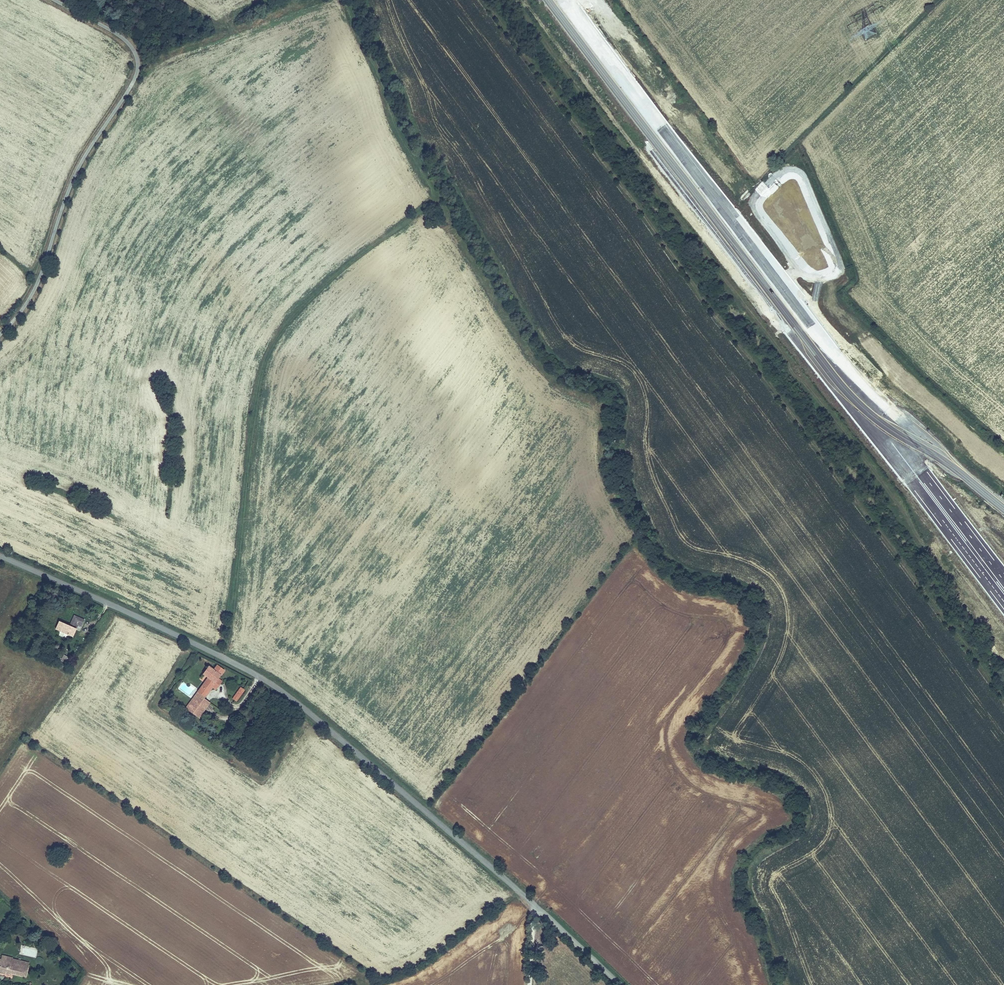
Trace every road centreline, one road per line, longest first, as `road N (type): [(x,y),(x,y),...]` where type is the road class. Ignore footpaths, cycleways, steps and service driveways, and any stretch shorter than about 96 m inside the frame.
road 1 (track): [(1003,696),(489,0)]
road 2 (tertiary): [(0,555),(280,689),(499,871),(621,984)]
road 3 (motorway): [(551,0),(1003,601)]
road 4 (track): [(227,659),(261,376),(286,326),(319,290),(433,197),(348,0)]
road 5 (motorway): [(1003,580),(567,0)]
road 6 (unclassified): [(57,0),(124,37),(138,64),(76,171),(41,275),(0,332)]

